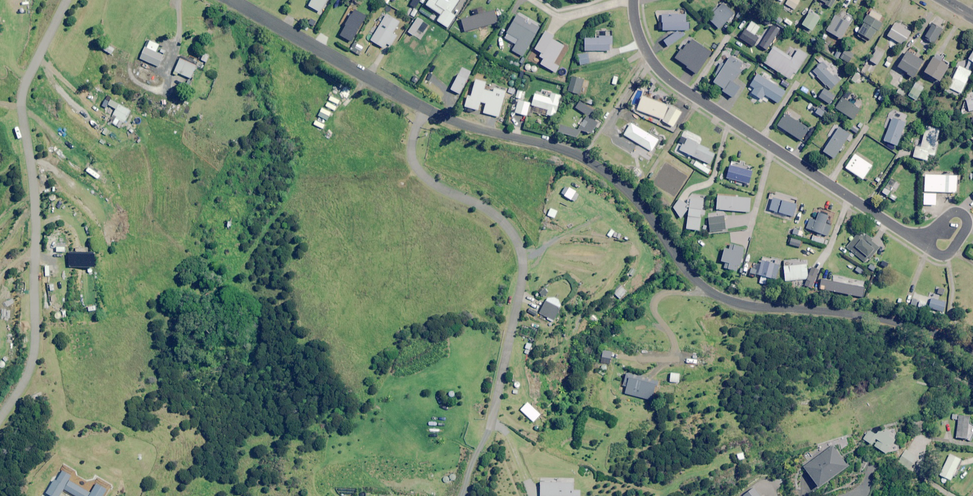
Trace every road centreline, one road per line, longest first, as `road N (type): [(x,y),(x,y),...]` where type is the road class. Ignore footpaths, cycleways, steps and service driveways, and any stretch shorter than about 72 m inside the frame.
road 1 (residential): [(972,353),(912,325),(752,307),(716,295),(689,274),(638,202),(593,163),(443,117),(233,0)]
road 2 (residential): [(65,0),(21,101),(33,180),(34,341),(0,418)]
road 3 (residential): [(923,245),(666,77),(640,39),(634,0)]

